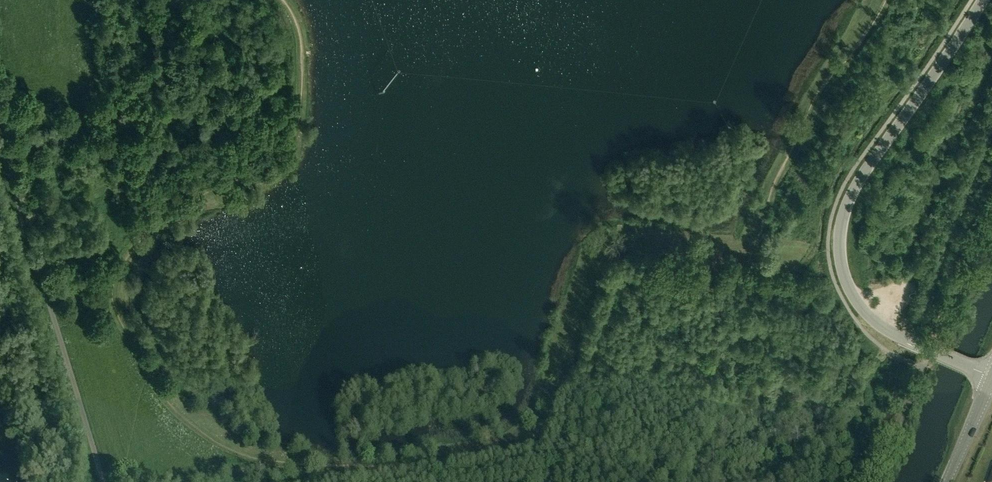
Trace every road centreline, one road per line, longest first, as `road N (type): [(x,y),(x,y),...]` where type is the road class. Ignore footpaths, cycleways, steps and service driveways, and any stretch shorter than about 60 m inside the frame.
road 1 (tertiary): [(991,375),(870,317),(850,291),(839,240),(861,178),(983,0)]
road 2 (unclassified): [(104,481),(0,136)]
road 3 (track): [(300,467),(214,445),(186,426),(107,304),(54,317)]

